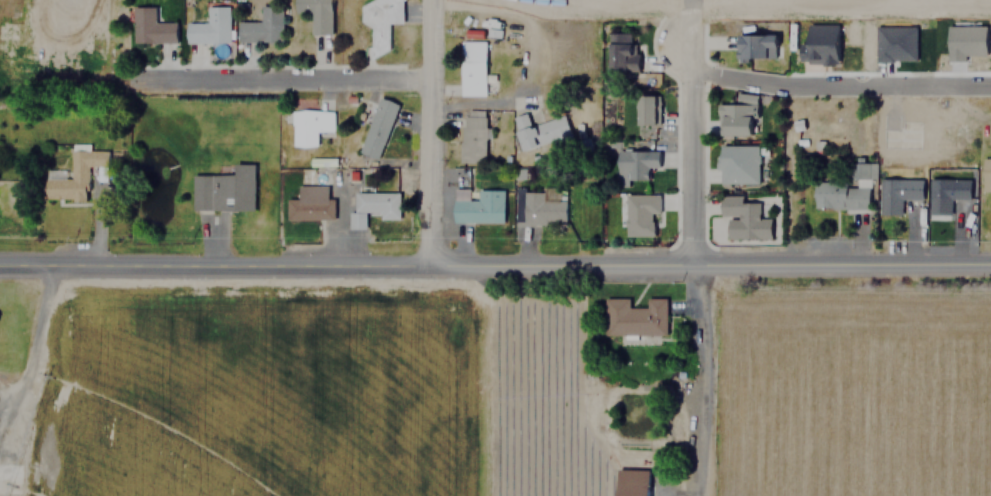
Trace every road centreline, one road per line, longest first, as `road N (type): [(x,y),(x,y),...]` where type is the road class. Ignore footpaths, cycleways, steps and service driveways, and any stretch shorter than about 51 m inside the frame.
road 1 (residential): [(990,260),(435,269)]
road 2 (tertiary): [(435,269),(0,268)]
road 3 (residential): [(689,70),(812,85),(990,83)]
road 4 (residential): [(432,79),(143,81)]
road 5 (residential): [(435,269),(432,0)]
road 6 (residential): [(692,262),(688,38)]

